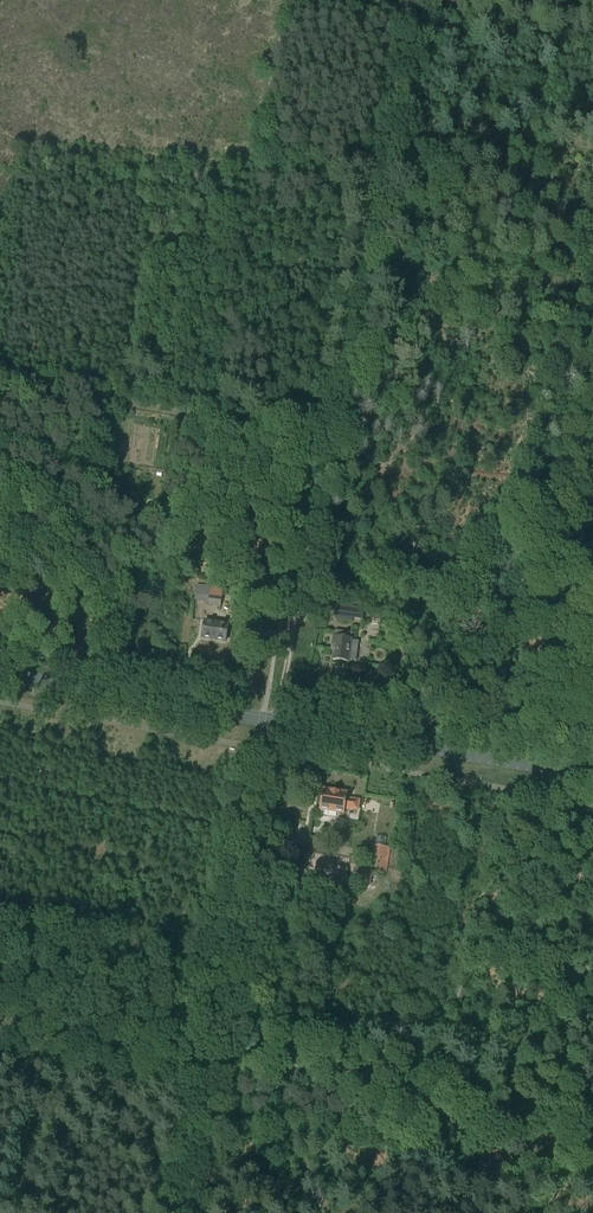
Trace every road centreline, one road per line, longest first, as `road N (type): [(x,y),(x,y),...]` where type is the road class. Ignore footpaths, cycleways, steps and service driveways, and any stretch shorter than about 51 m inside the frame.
road 1 (track): [(413,16),(184,1212)]
road 2 (secondary): [(592,774),(0,675)]
road 3 (track): [(0,379),(330,437)]
road 4 (track): [(287,589),(178,519)]

